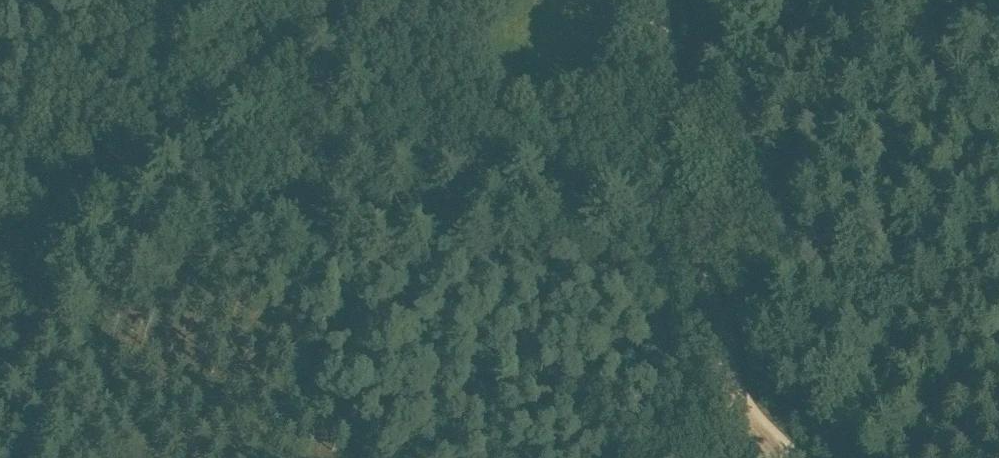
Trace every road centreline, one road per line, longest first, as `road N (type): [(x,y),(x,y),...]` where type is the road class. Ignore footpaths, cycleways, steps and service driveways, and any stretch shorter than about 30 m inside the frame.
road 1 (track): [(651,0),(713,346),(731,399),(778,457)]
road 2 (unclassified): [(0,254),(335,0)]

